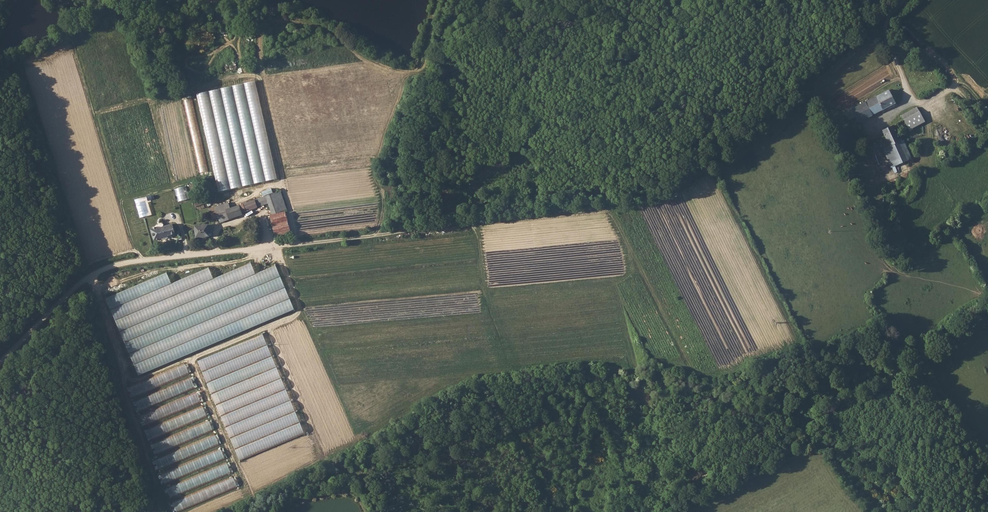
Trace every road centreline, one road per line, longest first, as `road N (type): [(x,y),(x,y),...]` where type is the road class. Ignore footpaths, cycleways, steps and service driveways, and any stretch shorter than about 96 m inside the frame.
road 1 (unclassified): [(373,236),(116,265),(81,284),(0,362)]
road 2 (unclassified): [(876,120),(908,102),(911,92),(885,30),(904,0)]

